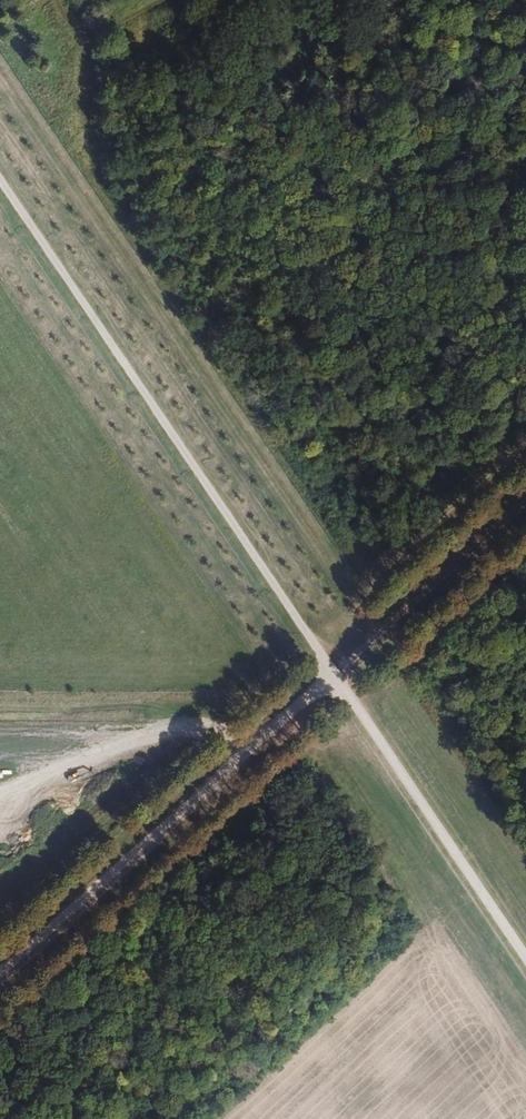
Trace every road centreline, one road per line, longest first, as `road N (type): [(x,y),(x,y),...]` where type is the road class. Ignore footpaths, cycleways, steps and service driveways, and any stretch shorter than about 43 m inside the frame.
road 1 (track): [(525,959),(0,180)]
road 2 (track): [(0,979),(525,504)]

